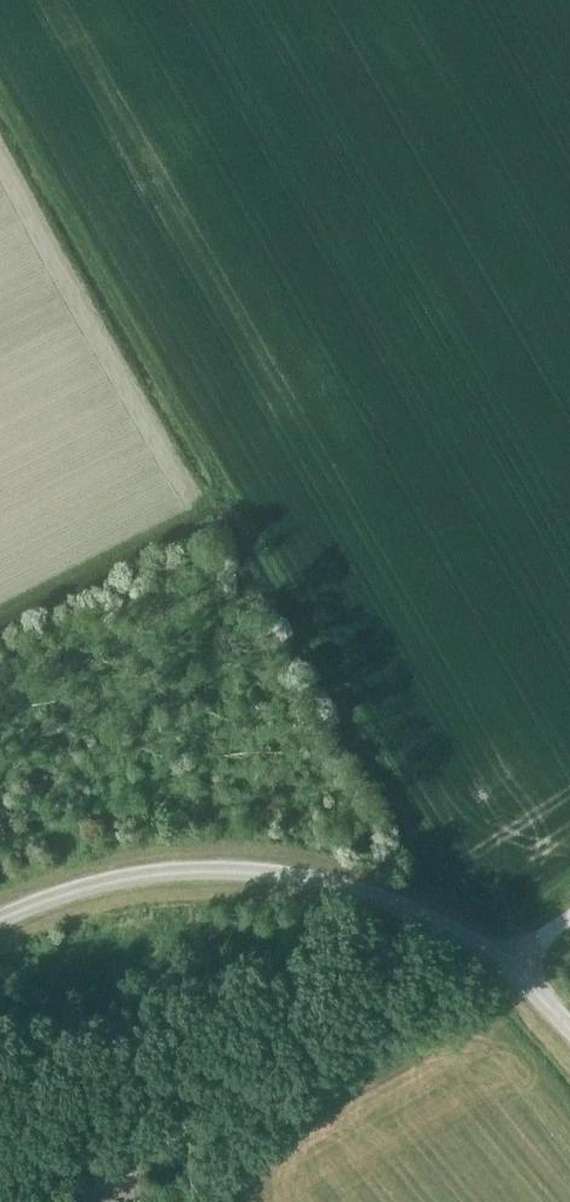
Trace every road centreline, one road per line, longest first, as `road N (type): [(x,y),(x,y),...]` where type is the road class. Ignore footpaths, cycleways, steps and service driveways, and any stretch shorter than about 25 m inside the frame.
road 1 (unclassified): [(0,917),(140,874),(230,869),(314,878),(437,919),(512,970),(569,1024)]

